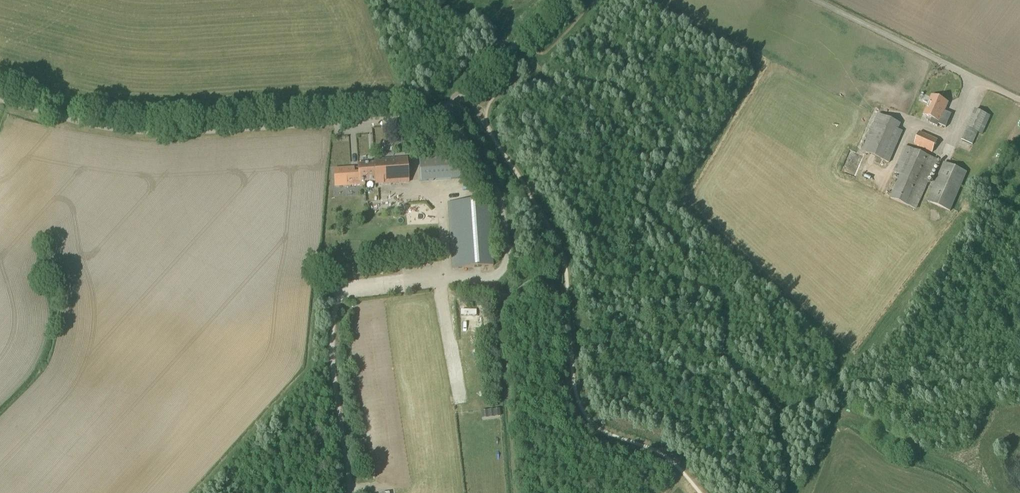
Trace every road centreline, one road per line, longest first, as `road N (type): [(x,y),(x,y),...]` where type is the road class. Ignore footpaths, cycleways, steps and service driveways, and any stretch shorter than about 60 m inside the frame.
road 1 (unclassified): [(0,98),(140,132),(421,117),(456,101),(561,0)]
road 2 (track): [(446,108),(501,201),(508,261),(499,276),(344,294),(331,355),(348,492)]
road 3 (track): [(499,276),(516,492)]
road 4 (track): [(284,492),(315,464),(318,405),(333,377)]

